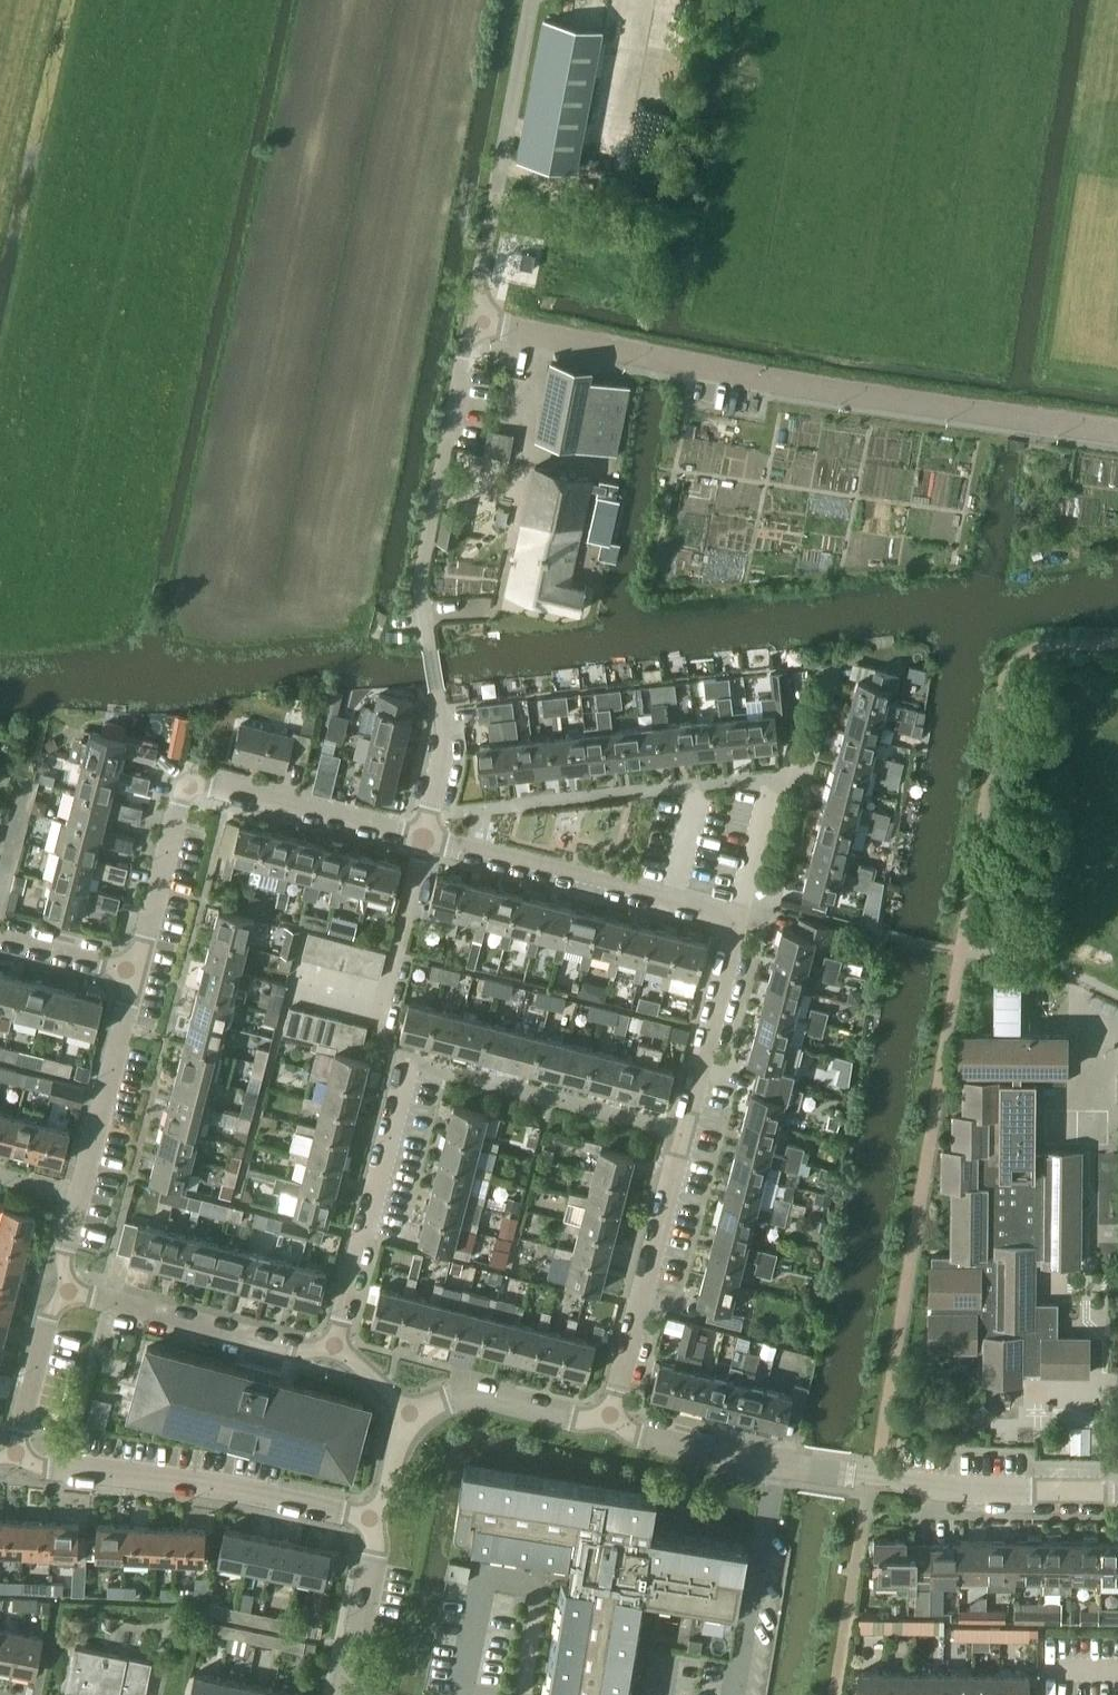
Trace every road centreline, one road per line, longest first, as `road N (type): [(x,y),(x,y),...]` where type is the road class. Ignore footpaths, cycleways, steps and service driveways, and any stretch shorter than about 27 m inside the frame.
road 1 (unclassified): [(471,323),(1117,433)]
road 2 (residential): [(335,1346),(406,1067),(686,1138)]
road 3 (residential): [(686,1138),(733,939),(730,924),(717,913),(424,841)]
road 4 (residential): [(424,841),(440,740),(423,559),(471,323)]
road 5 (residential): [(610,1416),(641,1441),(992,1495),(1117,1496)]
road 6 (residential): [(371,1519),(232,1488),(45,1468),(15,1456)]
road 7 (residential): [(68,1289),(65,1245),(134,974)]
road 8 (residential): [(610,1416),(686,1138)]
road 9 (residential): [(68,1289),(293,1350),(335,1346)]
road 10 (residential): [(424,841),(189,787)]
road 11 (residential): [(411,1414),(472,1393),(570,1421),(610,1416)]
road 12 (residential): [(134,974),(177,804),(189,787)]
road 13 (residential): [(345,1694),(378,1559),(371,1519)]
road 14 (residential): [(15,1456),(47,1321),(68,1289)]
road 15 (residential): [(134,974),(0,937)]
road 16 (residential): [(471,323),(495,187)]

